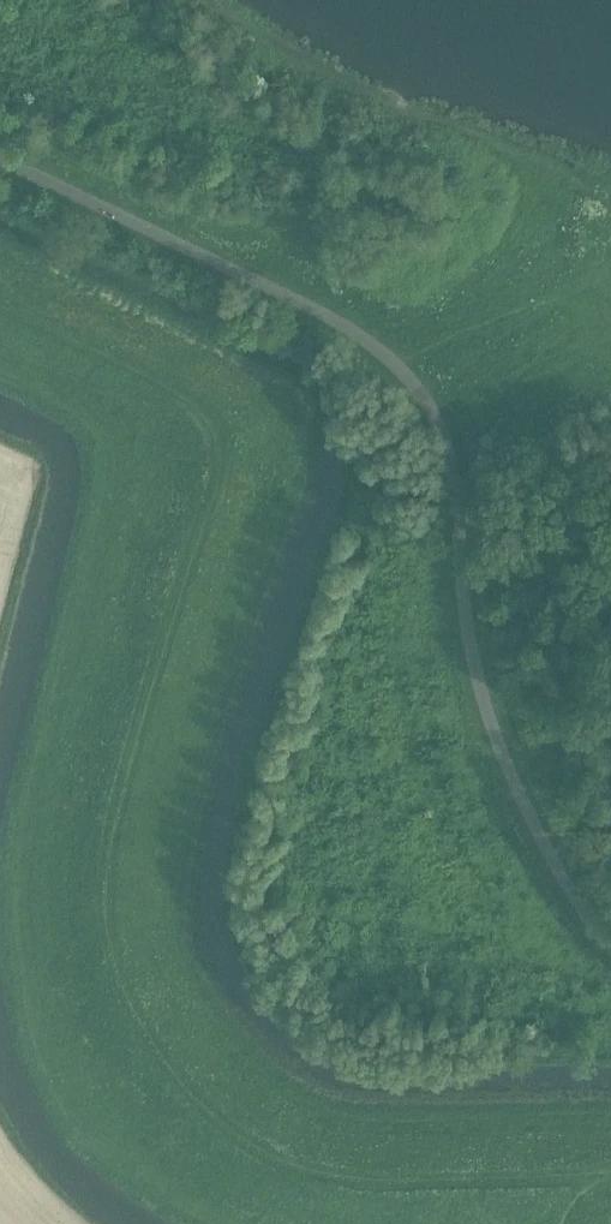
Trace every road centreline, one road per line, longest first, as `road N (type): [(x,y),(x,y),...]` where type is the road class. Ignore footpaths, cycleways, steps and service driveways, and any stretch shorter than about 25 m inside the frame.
road 1 (track): [(610,1163),(363,1166),(250,1119),(186,1066),(119,948),(112,832),(225,460),(228,426),(201,377),(0,288)]

